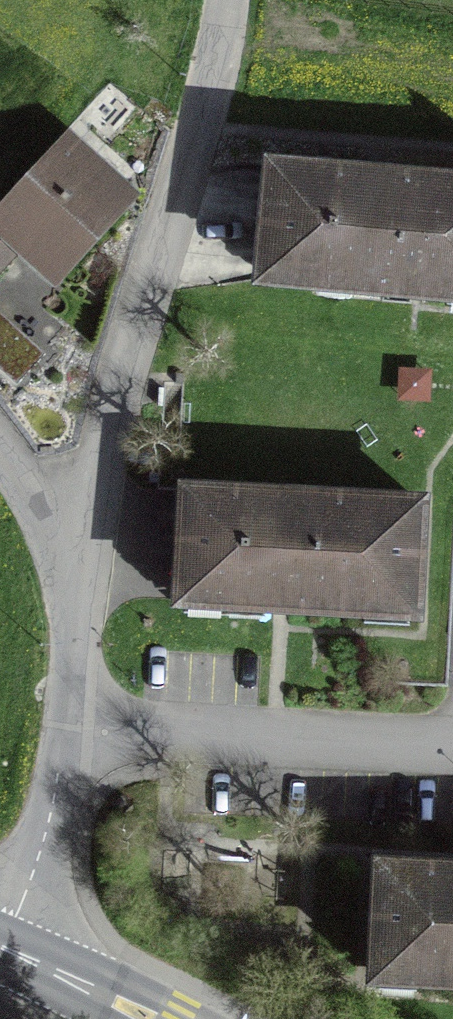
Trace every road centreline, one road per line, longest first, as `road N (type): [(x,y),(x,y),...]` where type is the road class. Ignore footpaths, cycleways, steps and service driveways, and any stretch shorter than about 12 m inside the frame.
road 1 (residential): [(80,575),(138,305),(199,130)]
road 2 (residential): [(64,719),(452,754)]
road 3 (residential): [(199,130),(452,154)]
road 4 (residential): [(7,949),(36,872),(64,719)]
road 5 (secondary): [(149,1018),(7,949)]
road 6 (residential): [(64,719),(80,575)]
road 7 (residential): [(80,575),(0,456)]
road 8 (residential): [(199,130),(226,0)]

